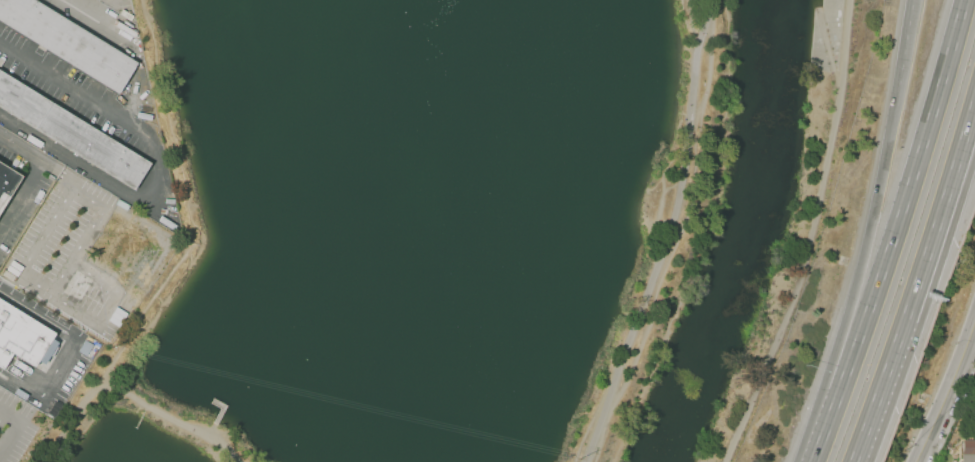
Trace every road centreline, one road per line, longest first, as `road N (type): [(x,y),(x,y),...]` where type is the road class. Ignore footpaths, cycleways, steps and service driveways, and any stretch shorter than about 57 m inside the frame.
road 1 (motorway): [(964,0),(829,415)]
road 2 (motorway): [(899,85),(825,386),(829,415)]
road 3 (motorway): [(904,318),(961,146)]
road 4 (tertiary): [(914,461),(974,315)]
road 5 (motorway): [(854,461),(904,318)]

